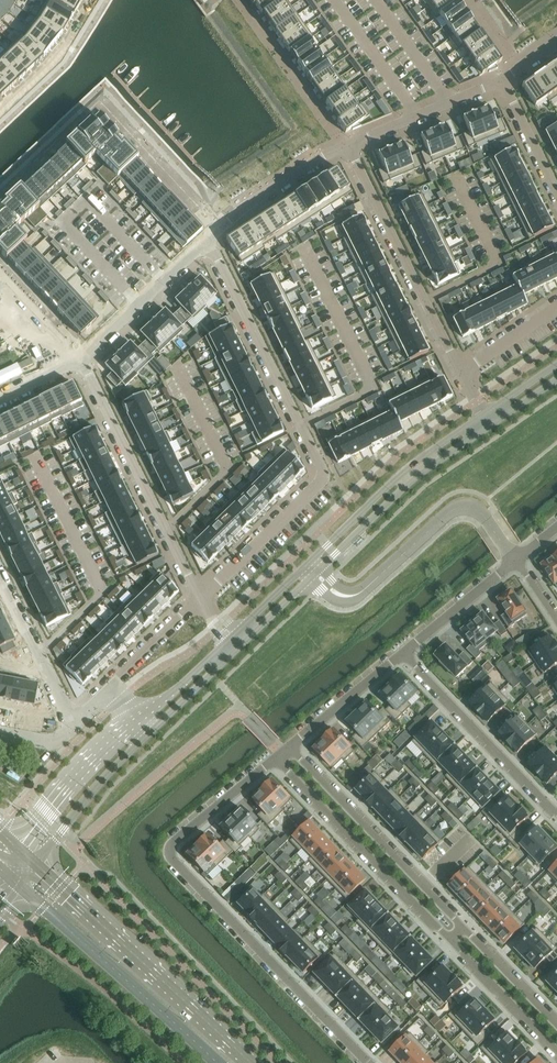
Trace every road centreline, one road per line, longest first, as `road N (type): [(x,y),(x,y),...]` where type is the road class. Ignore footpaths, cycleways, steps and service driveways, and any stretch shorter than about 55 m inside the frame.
road 1 (residential): [(372,1062),(169,853),(276,760)]
road 2 (residential): [(200,597),(317,485),(319,472),(213,238)]
road 3 (secondary): [(251,1062),(36,865)]
road 4 (secondary): [(20,885),(219,1062)]
road 5 (residential): [(81,361),(200,597)]
road 6 (residential): [(462,372),(344,147)]
road 7 (residential): [(462,929),(291,748)]
road 8 (residential): [(447,936),(276,760)]
road 9 (tertiary): [(321,568),(423,471),(493,424)]
road 10 (residential): [(347,596),(464,507),(487,520),(517,562)]
road 11 (tertiary): [(486,414),(399,477),(314,557)]
road 12 (residential): [(402,656),(556,813)]
road 13 (residential): [(213,238),(81,361)]
road 14 (tertiary): [(138,721),(89,762),(18,849)]
road 15 (tertiary): [(36,865),(149,733)]
road 16 (residential): [(503,80),(344,147)]
road 17 (residential): [(344,147),(213,238)]
road 18 (residential): [(447,936),(556,1051)]
road 19 (residential): [(0,579),(79,714)]
road 20 (residential): [(402,656),(517,562)]
road 21 (residential): [(291,748),(402,656)]
road 22 (residential): [(556,1024),(462,929)]
road 23 (residential): [(109,691),(200,597)]
road 24 (tertiary): [(149,733),(240,645)]
road 25 (tertiary): [(233,638),(138,721)]
road 26 (residential): [(556,192),(503,80)]

